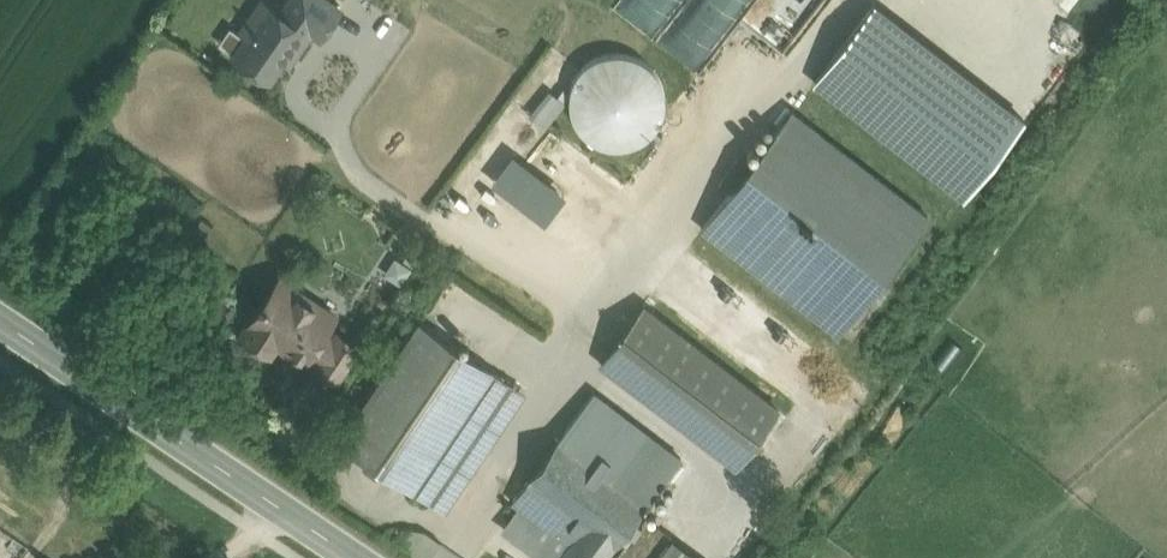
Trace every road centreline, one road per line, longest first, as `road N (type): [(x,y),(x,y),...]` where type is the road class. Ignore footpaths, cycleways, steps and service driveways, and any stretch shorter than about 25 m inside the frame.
road 1 (secondary): [(368,557),(0,309)]

